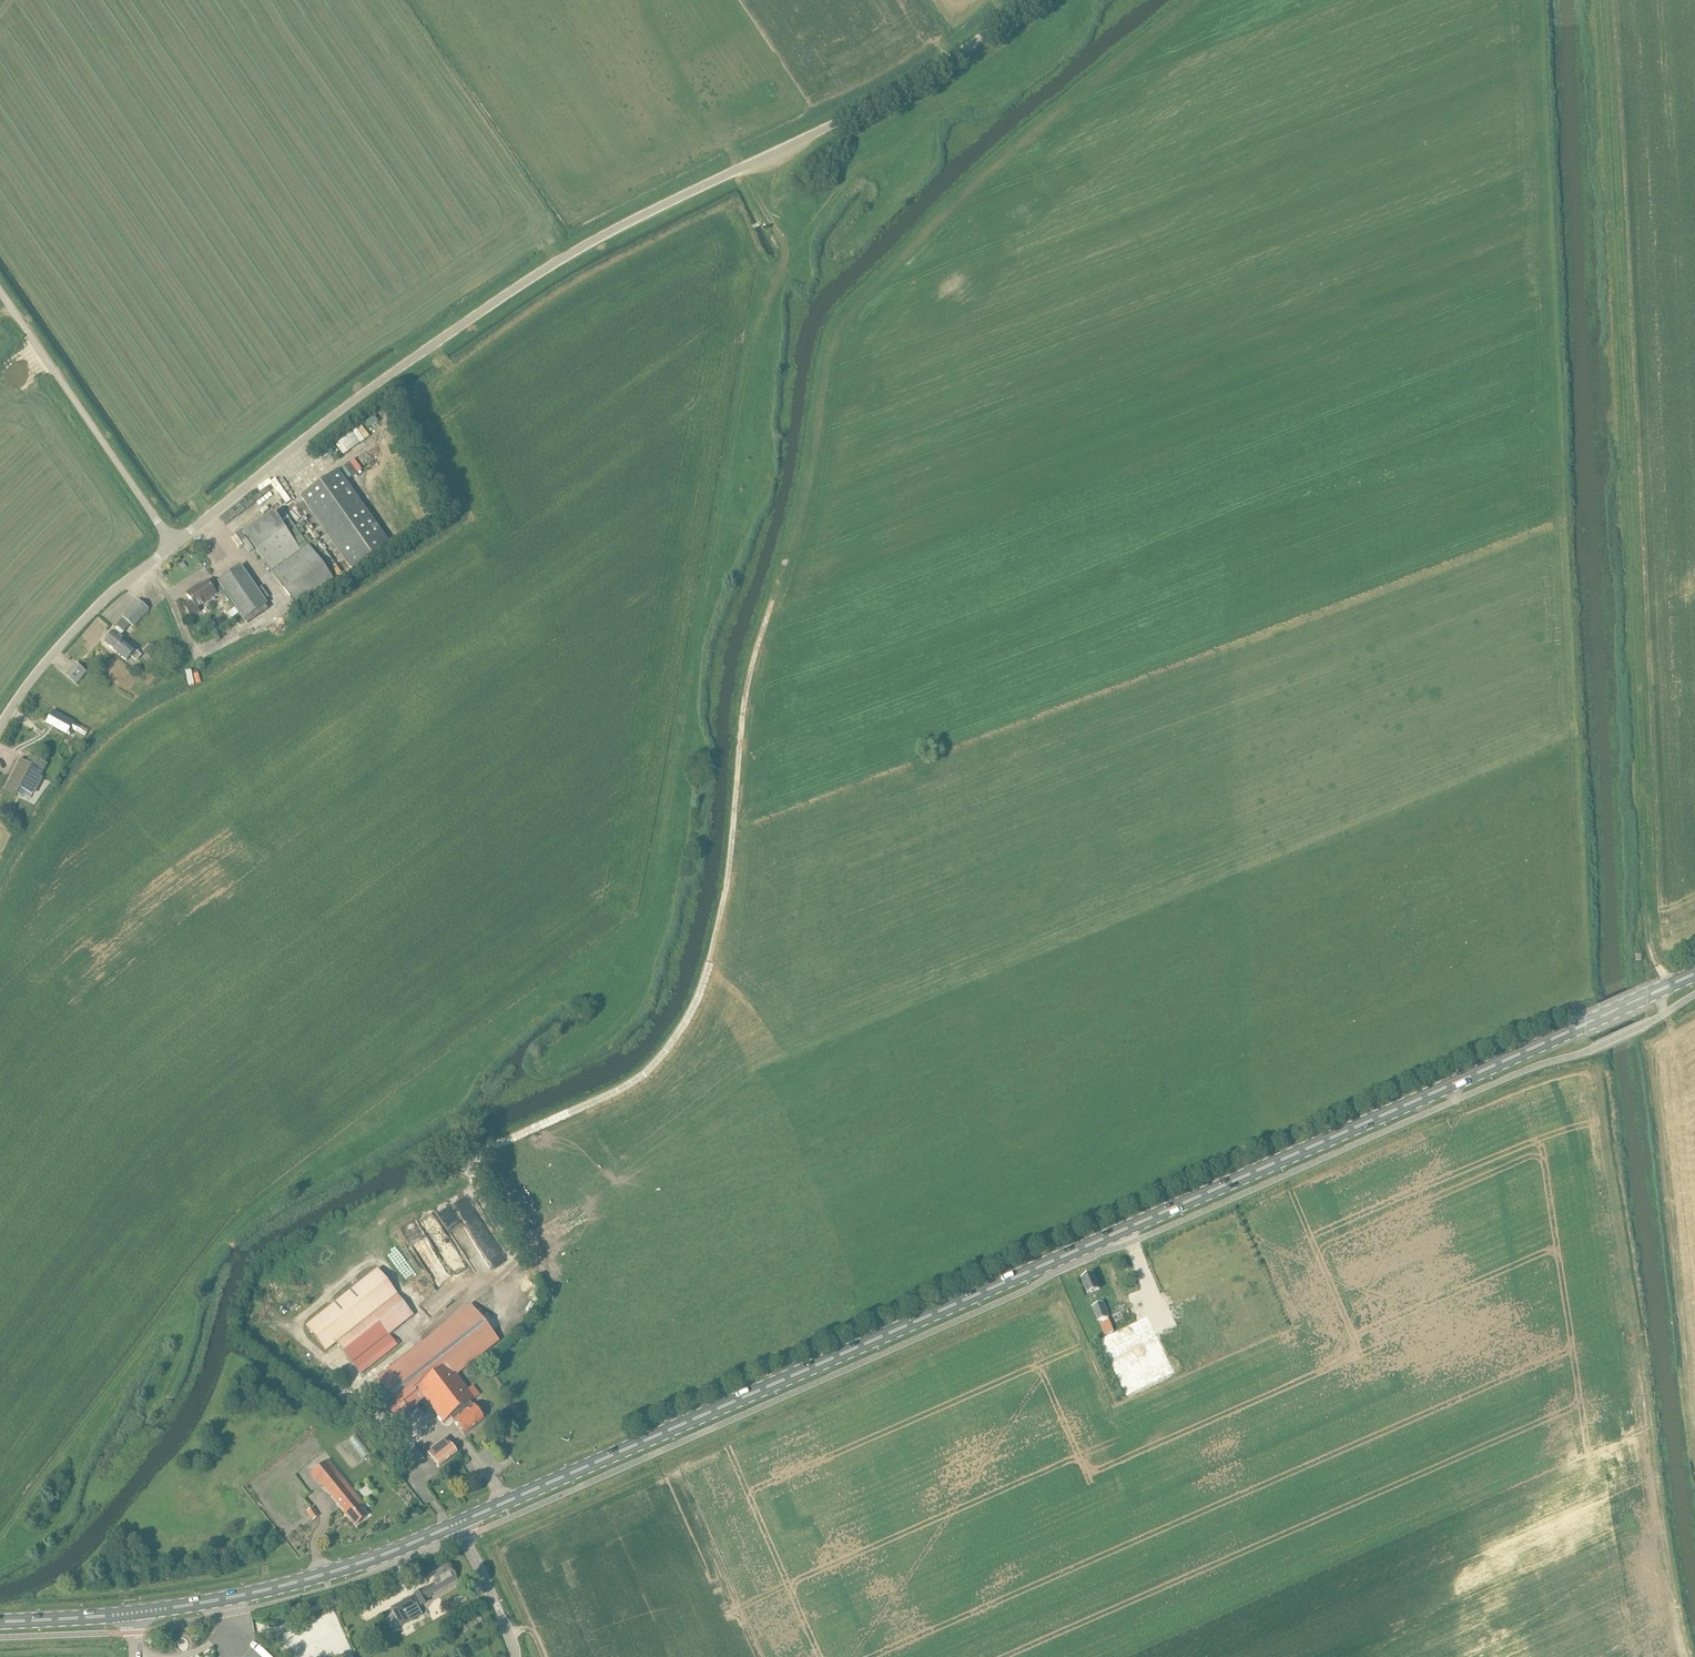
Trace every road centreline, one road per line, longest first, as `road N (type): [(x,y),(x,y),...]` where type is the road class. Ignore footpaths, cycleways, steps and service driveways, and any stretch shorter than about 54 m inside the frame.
road 1 (primary): [(457,1524),(1694,972)]
road 2 (unclassified): [(173,544),(306,437),(536,274),(859,108),(1023,0)]
road 3 (primary): [(134,1613),(270,1589),(457,1524)]
road 4 (unclassified): [(173,544),(0,295)]
road 5 (unclassified): [(0,727),(26,681),(76,626),(173,544)]
road 6 (unclassified): [(514,1656),(457,1524)]
road 7 (primary): [(0,1621),(134,1613)]

